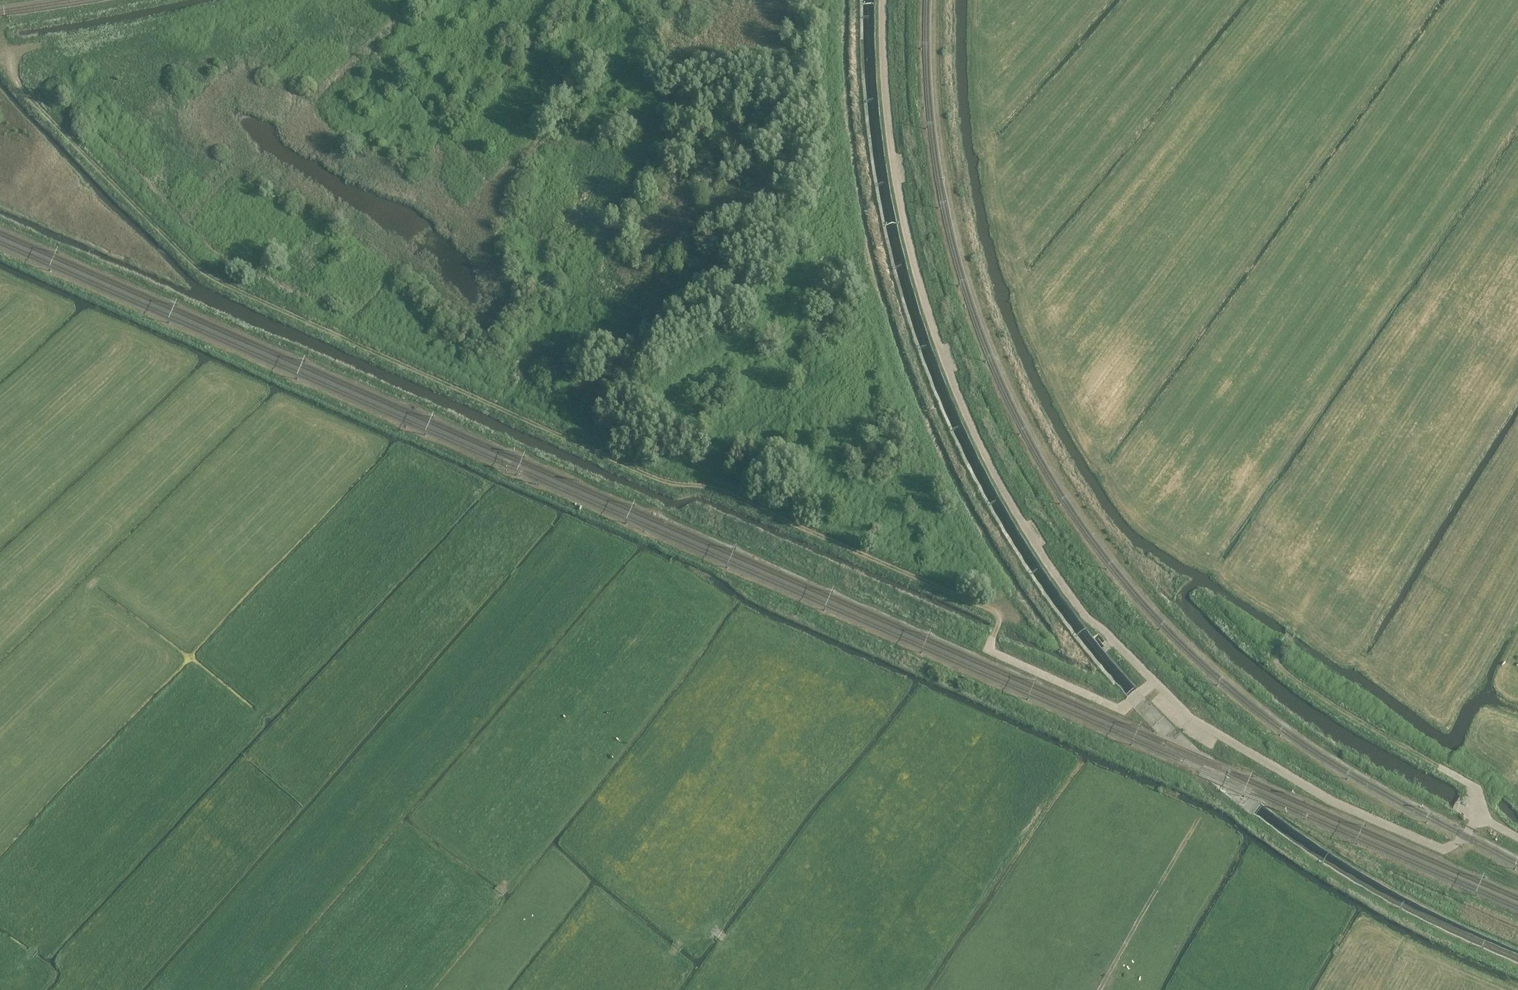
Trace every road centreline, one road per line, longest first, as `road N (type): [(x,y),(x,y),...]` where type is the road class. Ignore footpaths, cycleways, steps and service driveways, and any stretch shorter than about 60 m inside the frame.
road 1 (track): [(993,638),(1000,620),(990,610),(714,488),(659,480),(204,272),(22,88),(1,41)]
road 2 (track): [(1454,775),(1283,669),(1291,632)]
road 3 (track): [(1199,819),(1099,989)]

